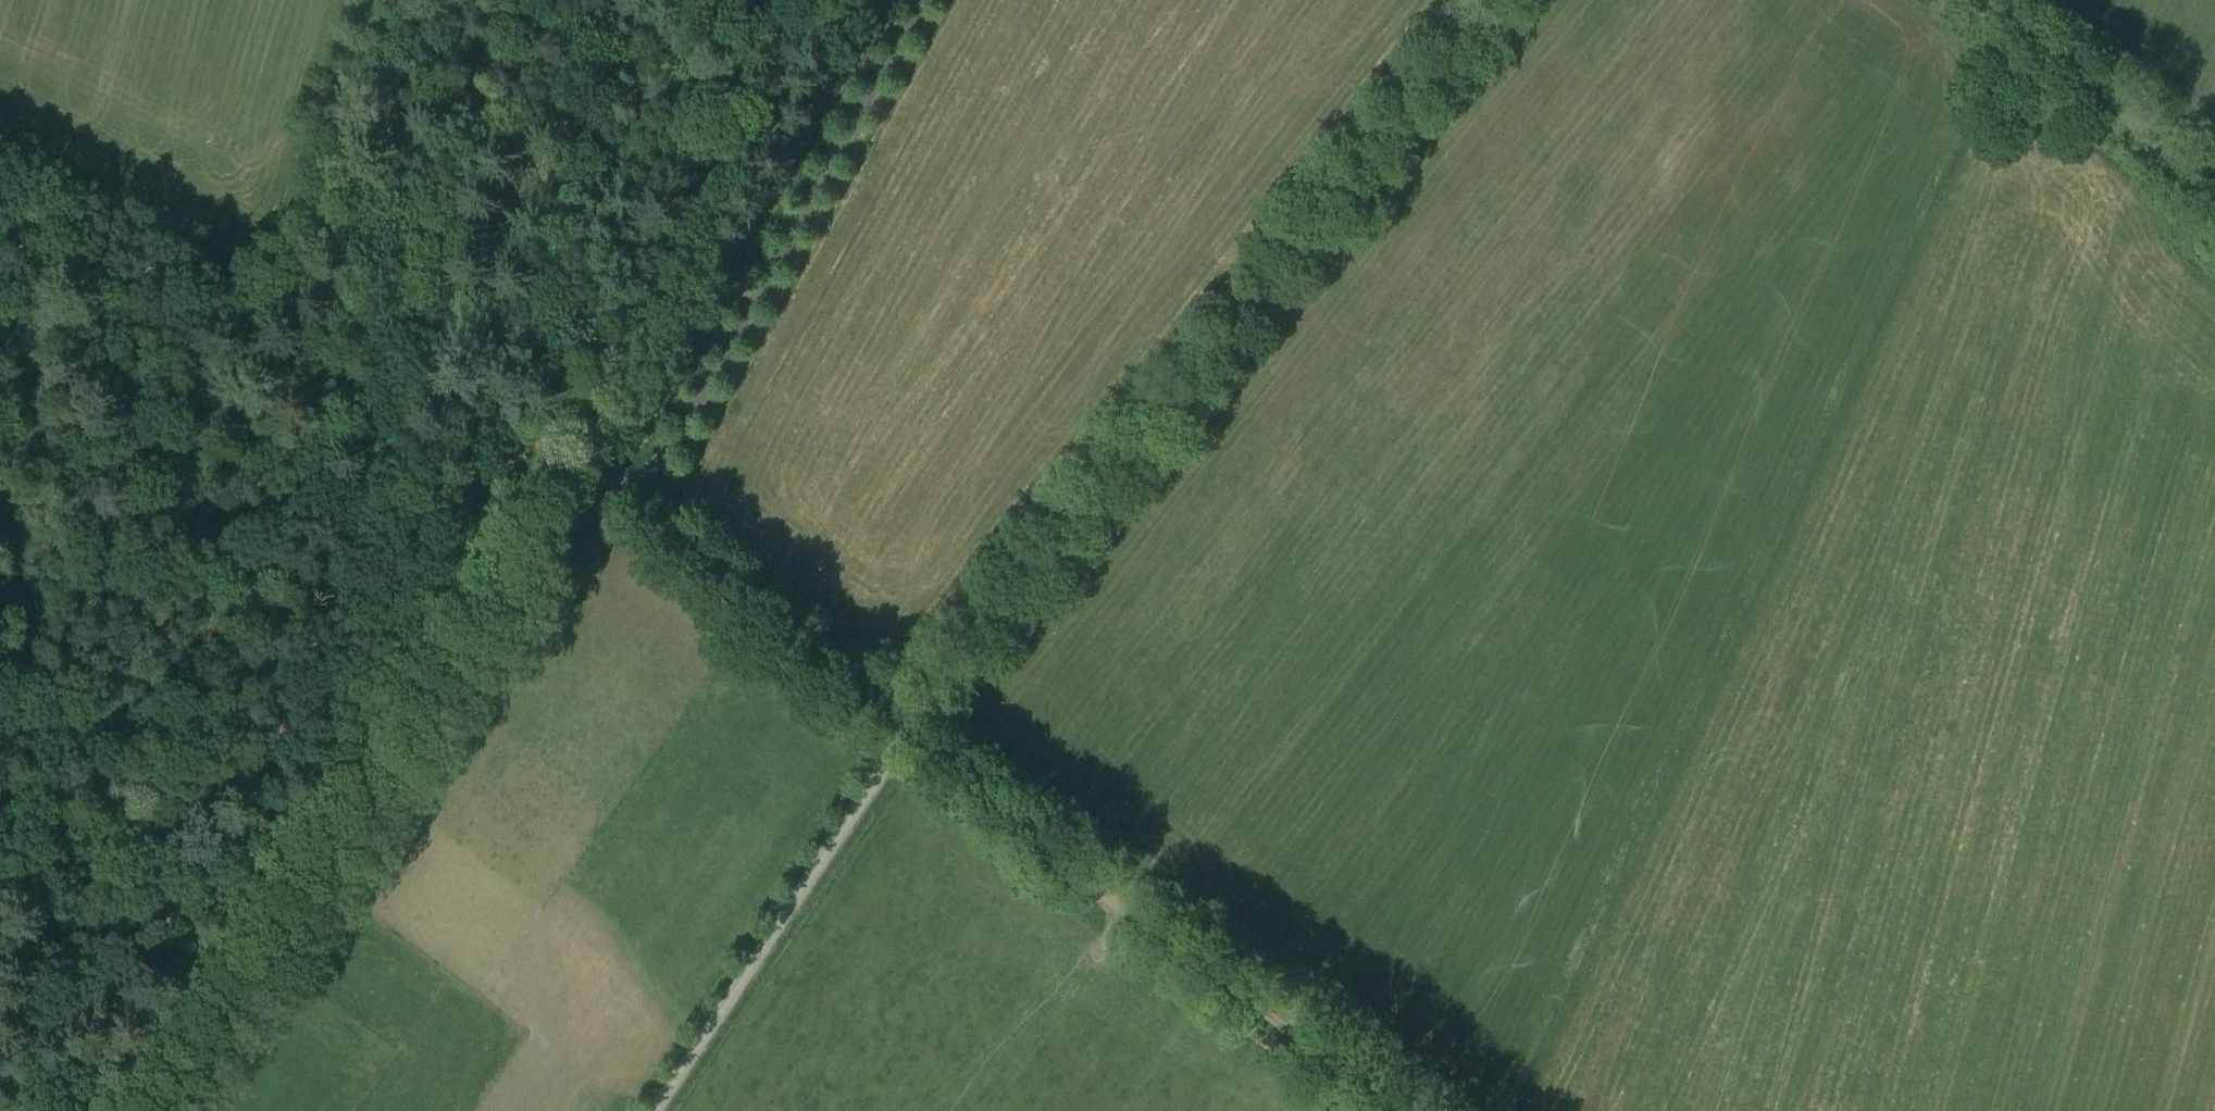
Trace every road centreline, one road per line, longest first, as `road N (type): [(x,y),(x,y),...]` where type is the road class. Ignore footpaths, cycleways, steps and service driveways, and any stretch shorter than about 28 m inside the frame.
road 1 (unclassified): [(896,735),(1498,0)]
road 2 (track): [(1388,1110),(896,735)]
road 3 (unclassified): [(2214,201),(1971,0)]

